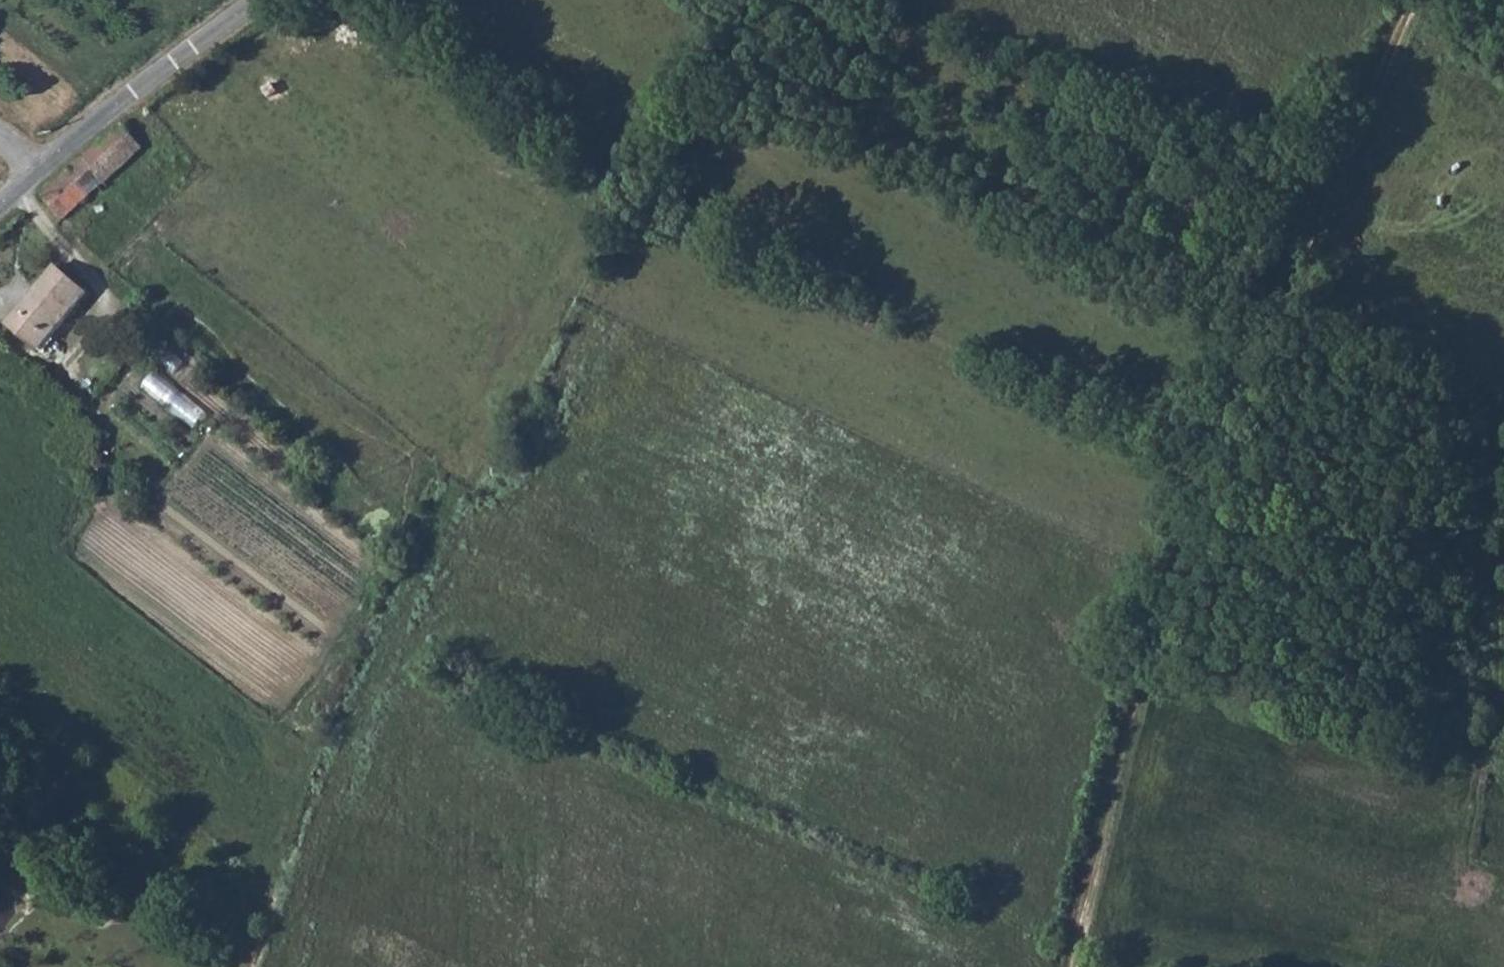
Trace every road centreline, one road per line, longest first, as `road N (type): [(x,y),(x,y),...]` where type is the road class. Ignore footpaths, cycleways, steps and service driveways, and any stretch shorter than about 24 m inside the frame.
road 1 (track): [(701,0),(460,483),(351,741),(279,966)]
road 2 (track): [(1073,966),(1096,853),(1200,501),(1311,259),(1410,0)]
road 3 (unclassified): [(255,0),(100,116),(0,205)]

